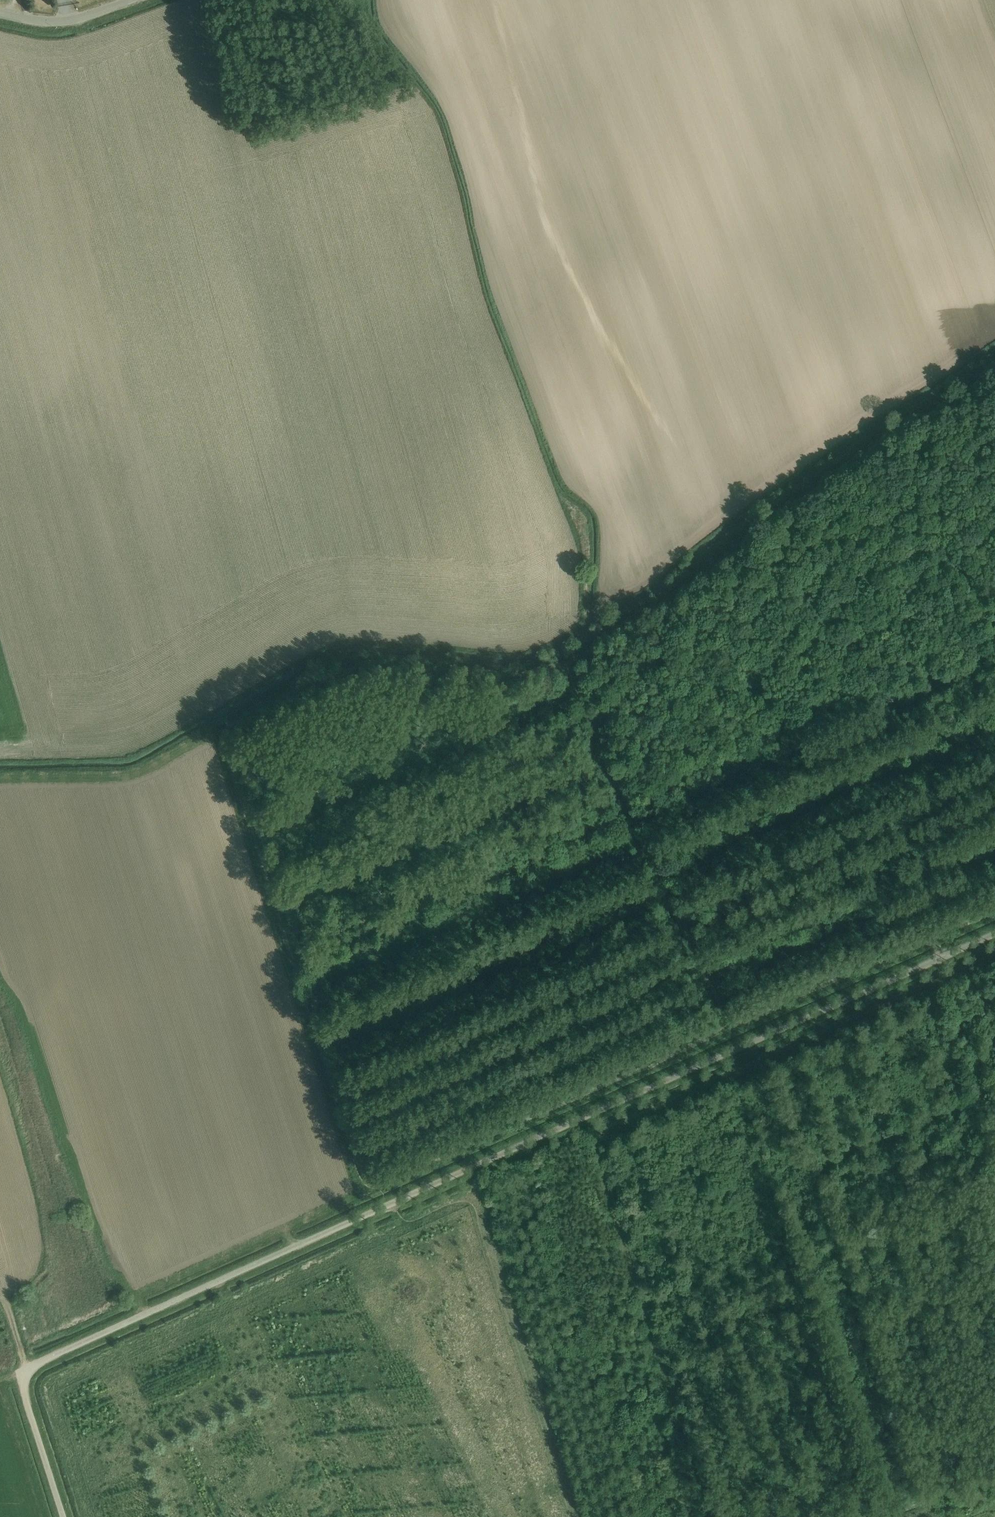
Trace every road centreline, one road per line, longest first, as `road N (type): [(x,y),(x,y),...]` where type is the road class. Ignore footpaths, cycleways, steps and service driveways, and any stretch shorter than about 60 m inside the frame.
road 1 (unclassified): [(994,935),(39,1362),(24,1390),(64,1516)]
road 2 (unclassified): [(0,13),(59,21),(129,0)]

